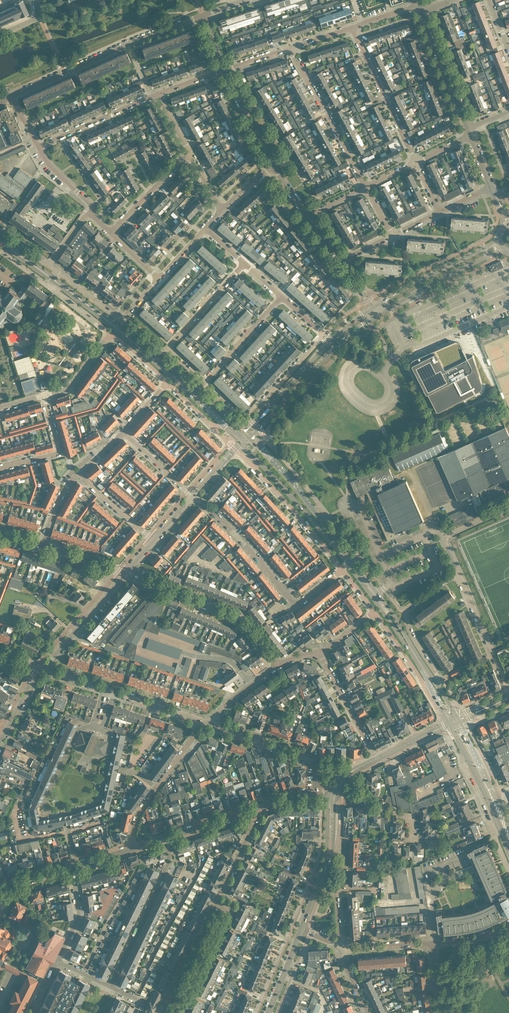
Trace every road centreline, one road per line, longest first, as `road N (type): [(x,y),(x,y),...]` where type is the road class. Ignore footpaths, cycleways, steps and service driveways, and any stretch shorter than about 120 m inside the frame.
road 1 (secondary): [(437,684),(377,593),(250,439)]
road 2 (secondary): [(255,458),(348,564),(430,685)]
road 3 (residential): [(181,1012),(228,919),(217,897),(252,828),(247,811)]
road 4 (residential): [(10,97),(204,15)]
road 5 (residential): [(343,569),(294,603),(192,495)]
road 6 (residential): [(278,666),(240,615),(126,573)]
road 7 (secondary): [(250,439),(378,314)]
road 8 (residential): [(44,398),(74,383),(111,335),(168,382)]
road 9 (secondary): [(132,342),(0,239)]
road 10 (residential): [(109,986),(170,860),(164,839)]
road 11 (residential): [(365,187),(289,48)]
road 12 (residential): [(351,28),(415,162)]
road 13 (residential): [(437,684),(405,611),(457,572)]
road 14 (residential): [(255,458),(256,469),(343,569)]
road 15 (secondary): [(498,239),(373,307)]
road 16 (secondary): [(378,314),(503,250)]
road 17 (secondary): [(357,318),(262,413)]
road 18 (residential): [(457,572),(508,693)]
road 19 (residential): [(39,147),(158,94)]
road 20 (residential): [(469,127),(421,7)]
road 21 (residential): [(42,669),(126,573)]
road 22 (secondary): [(132,342),(223,425)]
road 23 (residential): [(376,759),(319,652)]
road 24 (residential): [(92,727),(76,733),(45,801),(49,812),(64,812)]

